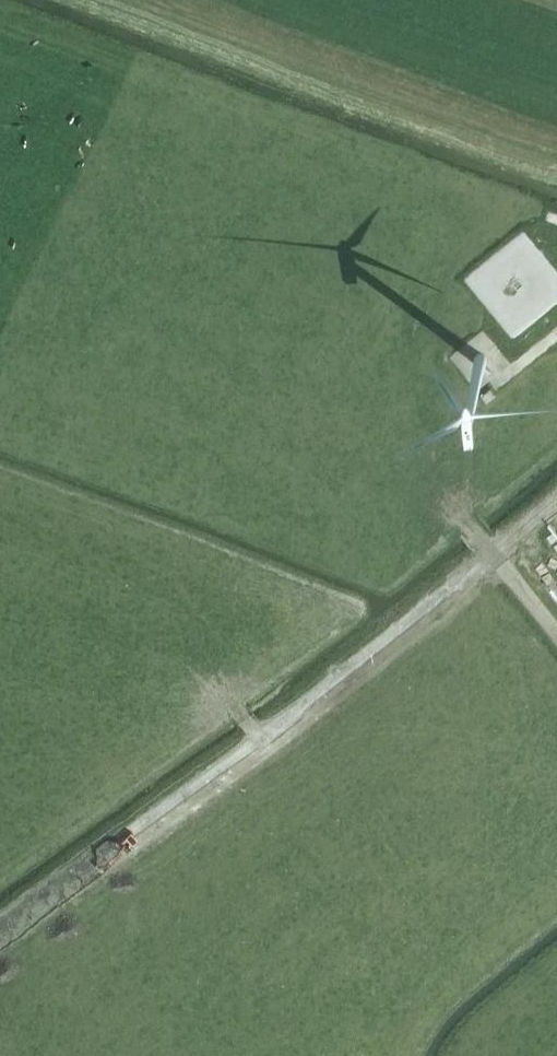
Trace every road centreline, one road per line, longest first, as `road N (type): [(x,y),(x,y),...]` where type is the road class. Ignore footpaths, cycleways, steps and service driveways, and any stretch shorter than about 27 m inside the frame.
road 1 (unclassified): [(556,504),(0,923)]

